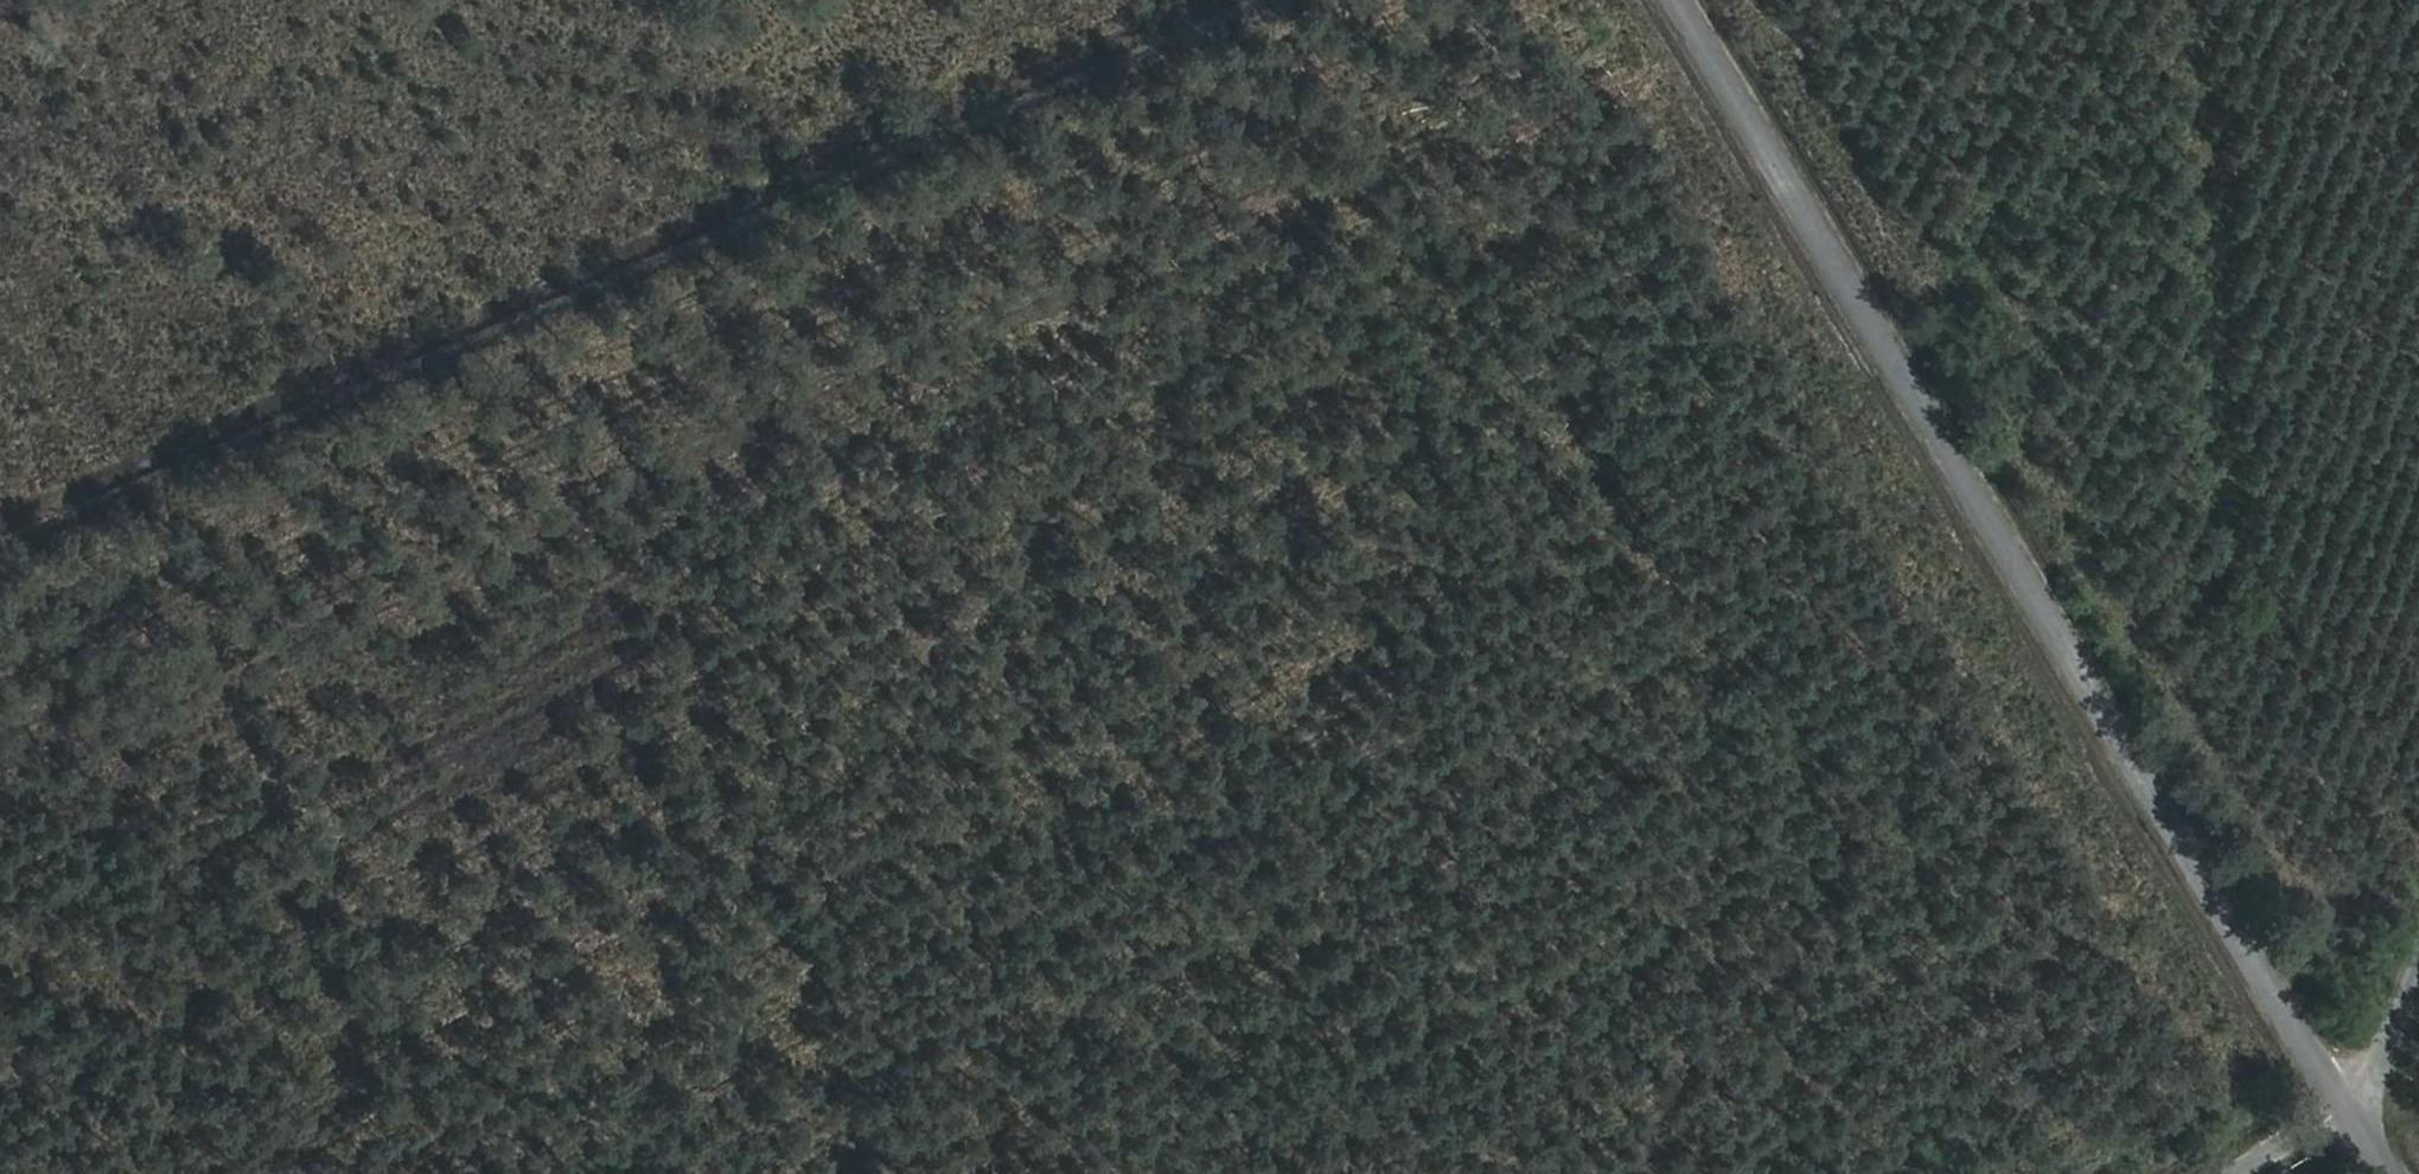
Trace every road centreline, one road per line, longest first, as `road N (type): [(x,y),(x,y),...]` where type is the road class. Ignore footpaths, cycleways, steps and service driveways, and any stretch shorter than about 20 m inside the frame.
road 1 (unclassified): [(1684,0),(2364,1115)]
road 2 (unclassified): [(2364,1115),(2418,981)]
road 3 (unclassified): [(2364,1115),(2250,1173)]

